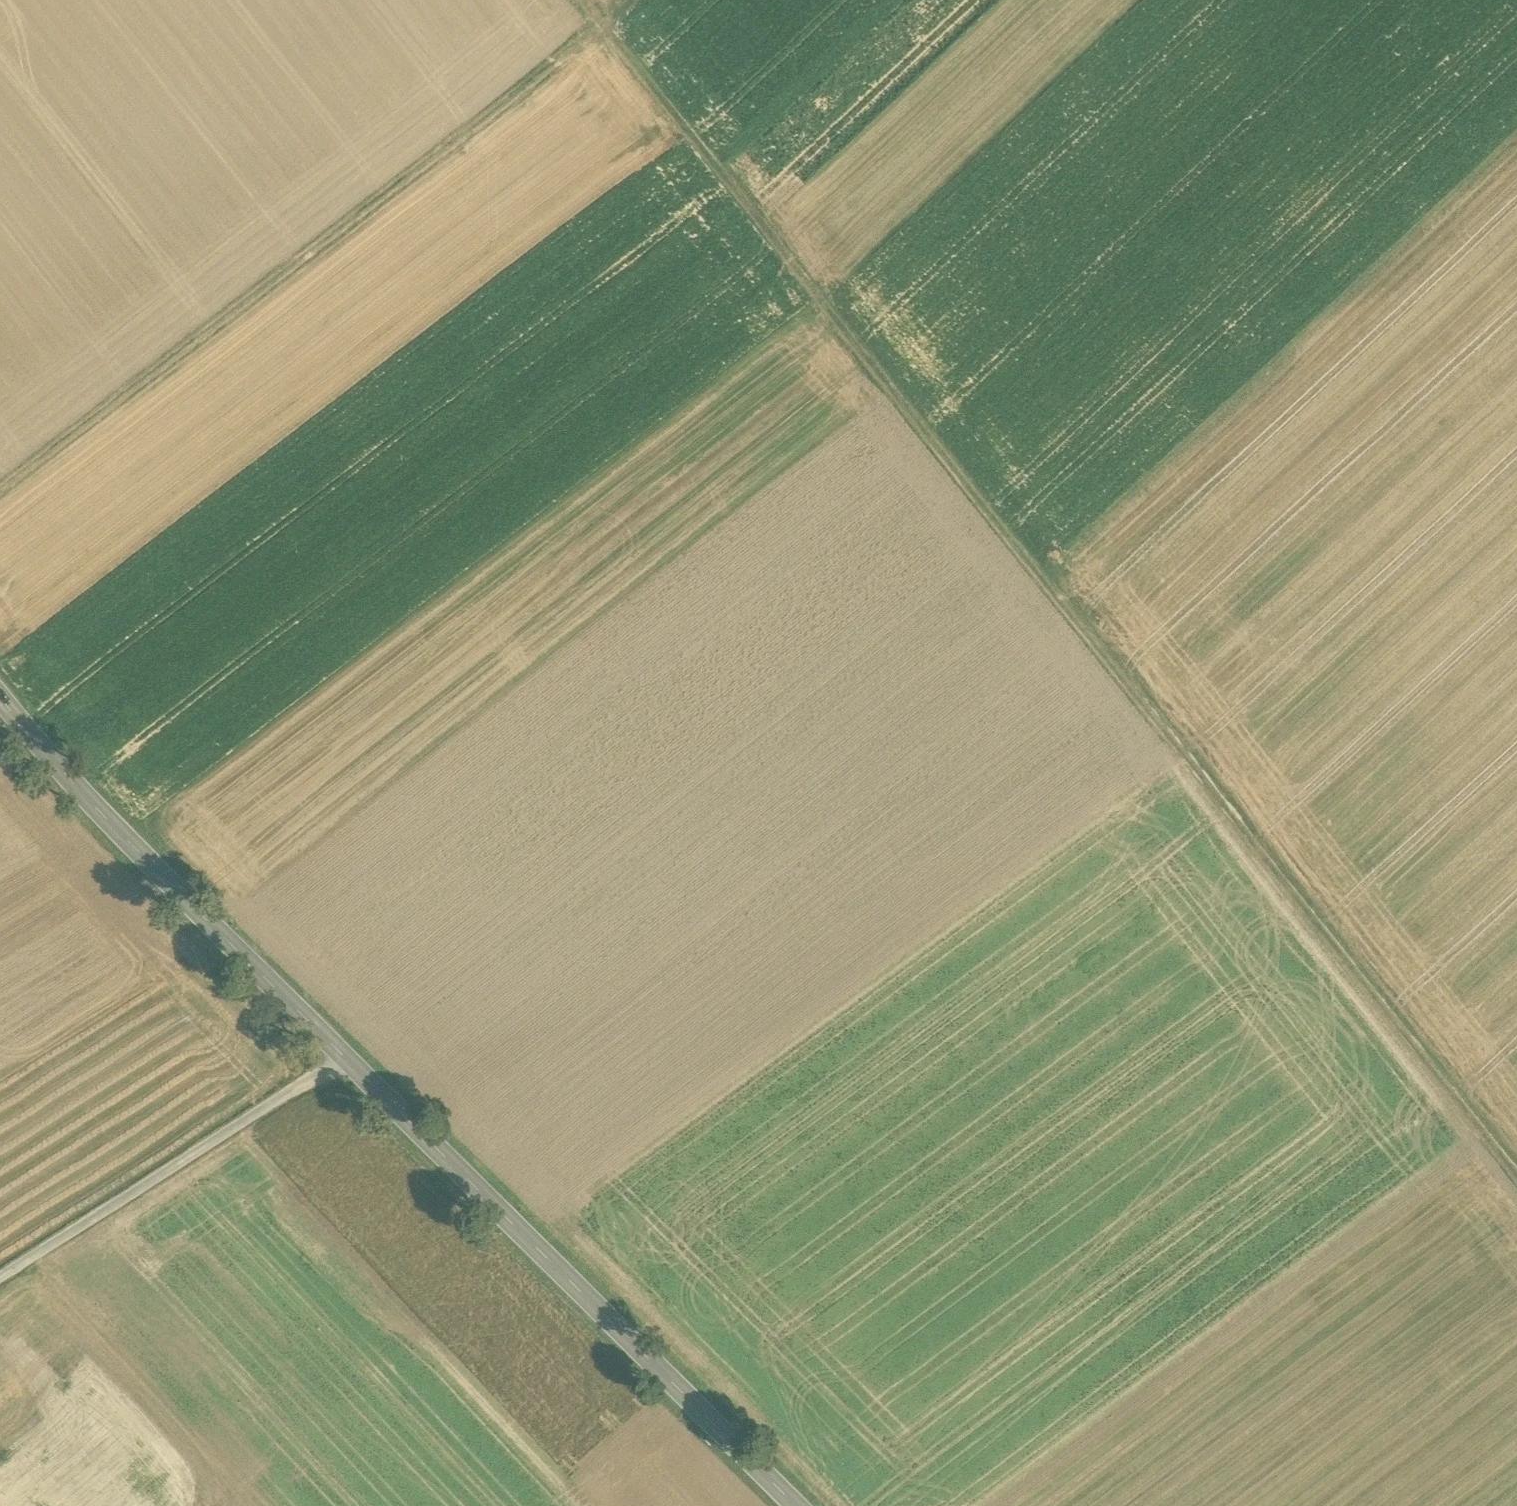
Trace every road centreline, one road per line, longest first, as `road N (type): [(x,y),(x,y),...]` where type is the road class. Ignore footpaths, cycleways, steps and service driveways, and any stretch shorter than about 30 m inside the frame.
road 1 (track): [(1516,1172),(618,39)]
road 2 (secondary): [(807,1505),(357,1072),(0,685)]
road 3 (track): [(618,39),(0,508)]
road 4 (track): [(0,1280),(347,1060)]

